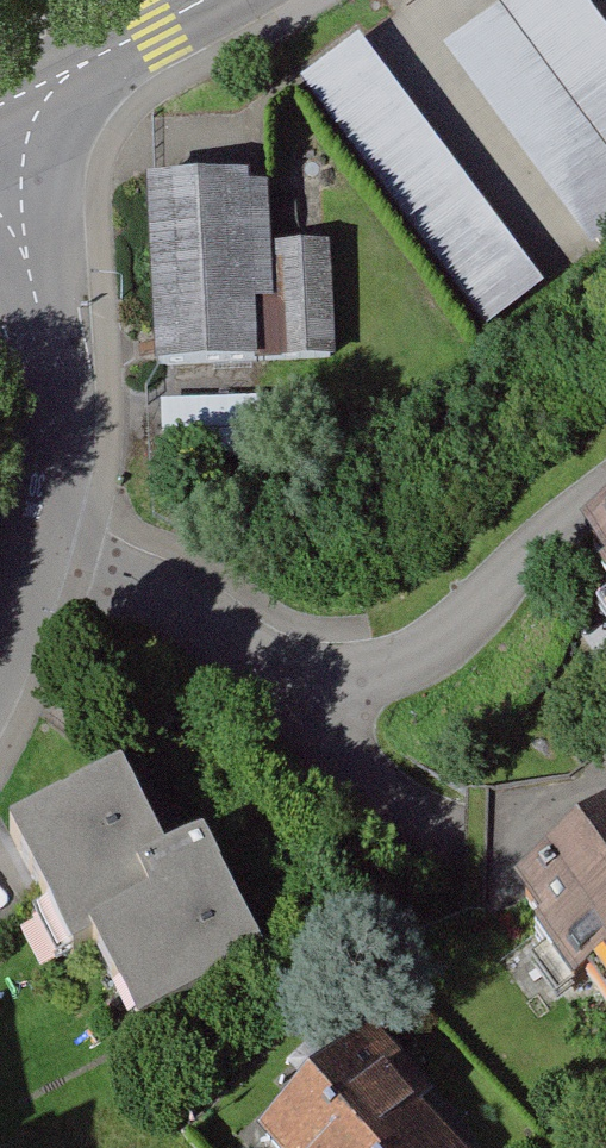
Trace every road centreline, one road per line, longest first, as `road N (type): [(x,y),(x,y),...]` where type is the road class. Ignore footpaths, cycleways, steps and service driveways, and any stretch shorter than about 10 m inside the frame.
road 1 (residential): [(0,193),(42,311),(54,468),(42,549)]
road 2 (residential): [(605,491),(434,644),(316,695)]
road 3 (residential): [(316,695),(182,606),(42,549)]
road 4 (tertiary): [(202,0),(78,65),(0,141)]
road 5 (residential): [(316,695),(371,796),(453,841)]
road 6 (residential): [(42,549),(0,664)]

